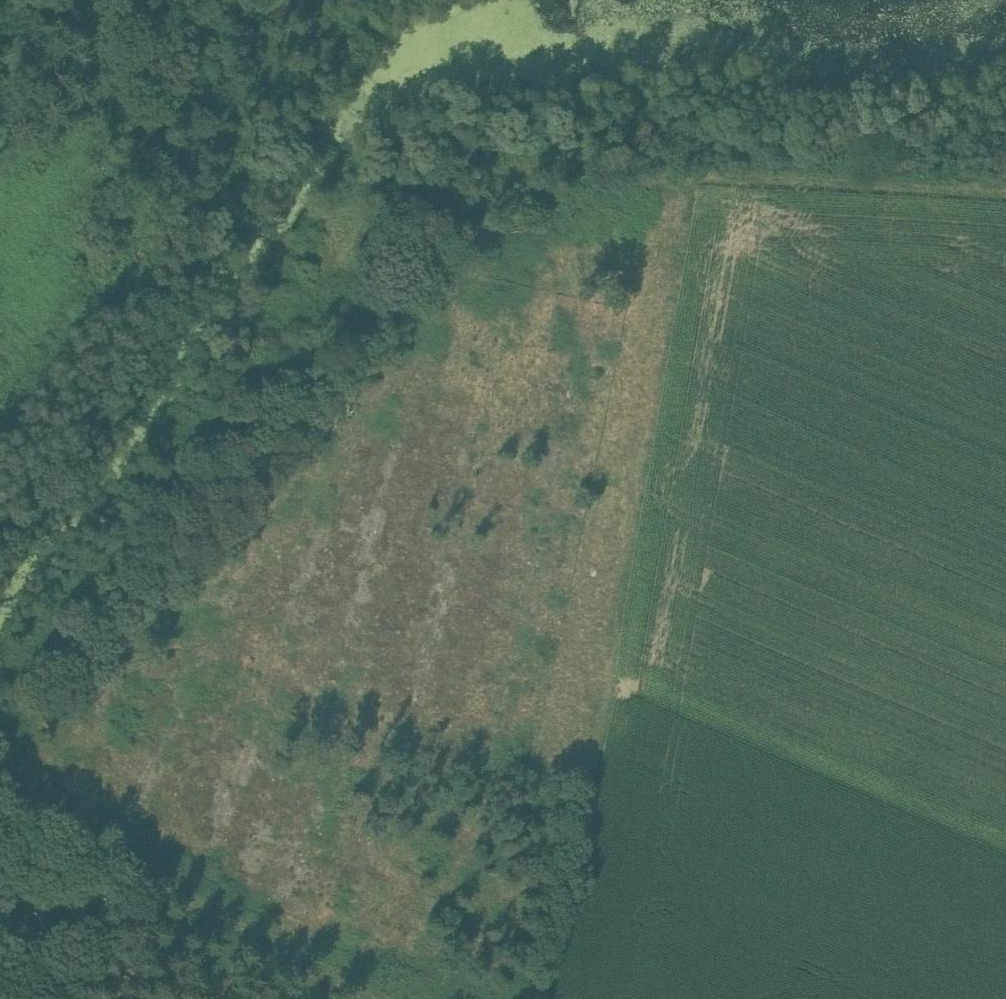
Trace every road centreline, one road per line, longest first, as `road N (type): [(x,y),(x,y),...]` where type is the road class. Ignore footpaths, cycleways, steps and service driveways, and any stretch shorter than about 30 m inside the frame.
road 1 (track): [(378,998),(162,883)]

